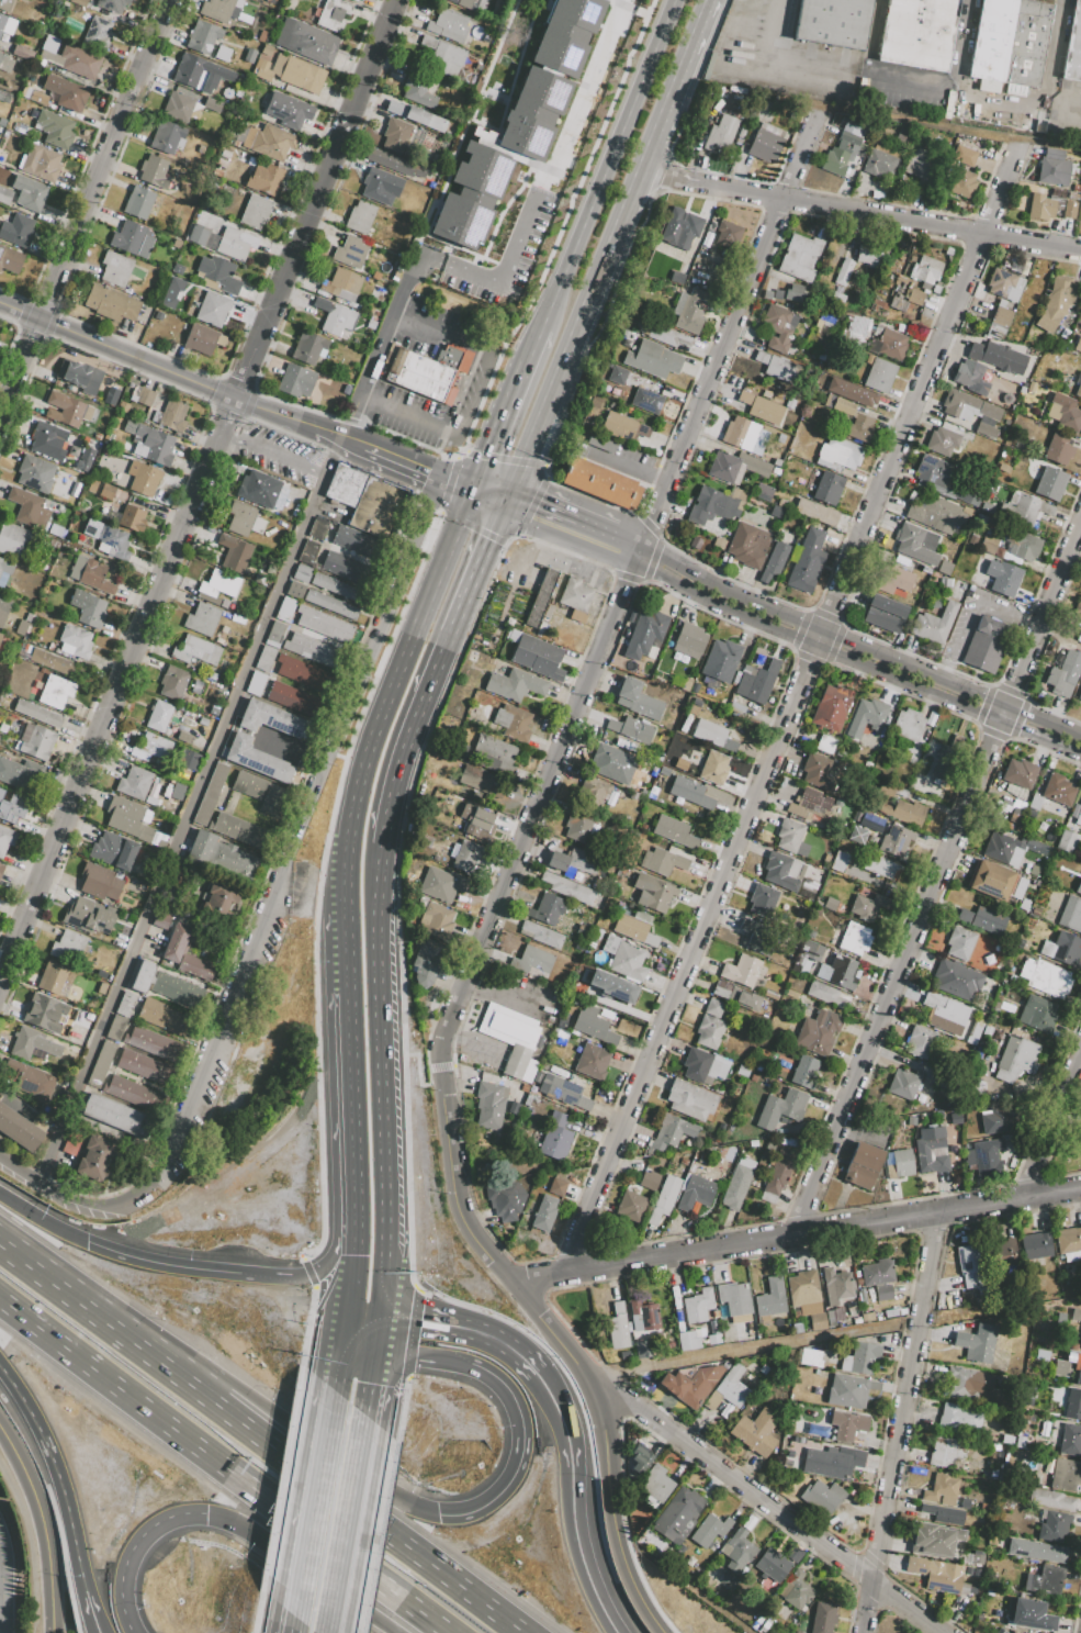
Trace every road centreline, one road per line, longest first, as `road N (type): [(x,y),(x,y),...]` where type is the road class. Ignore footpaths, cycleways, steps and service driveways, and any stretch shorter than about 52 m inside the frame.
road 1 (residential): [(563,1275),(1020,146)]
road 2 (tertiary): [(581,1366),(464,1218),(441,1060),(640,556)]
road 3 (residential): [(792,1238),(1080,524)]
road 4 (residential): [(0,980),(218,441)]
road 5 (tertiary): [(513,1283),(1080,1191)]
road 6 (motorway): [(0,1305),(444,1632)]
road 7 (secondary): [(640,556),(722,611),(1080,758)]
road 8 (primary): [(378,1319),(389,1189),(387,835)]
road 9 (residential): [(640,556),(819,113)]
road 10 (secondary): [(1080,737),(730,593),(668,560),(640,556)]
road 11 (residential): [(441,481),(286,862),(272,922)]
road 12 (primary): [(480,490),(370,751),(347,850),(342,919)]
road 13 (residential): [(0,421),(170,0)]
road 14 (residential): [(944,1632),(581,1366)]
road 15 (motorway): [(531,1632),(184,1377)]
road 16 (residential): [(859,1632),(934,1216)]
road 17 (residential): [(698,187),(1080,254)]
road 18 (primary): [(571,351),(711,0)]
road 19 (residential): [(257,348),(397,0)]
road 20 (residential): [(0,304),(314,429)]
road 21 (residential): [(272,922),(172,1164),(154,1189),(125,1206)]
road 22 (primary): [(391,797),(409,725),(506,502)]
road 23 (primary): [(657,49),(543,329)]
road 24 (motorway): [(438,1515),(396,1499),(238,1391),(184,1377)]
road 25 (tertiary): [(581,1366),(605,1438),(618,1557),(661,1632)]
road 26 (motorway): [(0,1369),(55,1466),(86,1592)]
road 27 (primary): [(347,999),(353,1235)]
road 28 (motorway): [(616,1632),(574,1545),(560,1411)]
road 29 (primary): [(330,1387),(292,1614)]
road 30 (motorway): [(465,1364),(514,1397),(521,1454),(485,1507),(438,1515)]
road 31 (motorway): [(184,1377),(0,1243)]
road 32 (motorway): [(207,1517),(260,1540),(397,1632)]
road 33 (primary): [(327,1632),(362,1413)]
road 34 (tertiary): [(0,1426),(46,1518),(56,1632)]
road 35 (motorway): [(132,1632),(122,1596),(138,1544),(178,1517),(207,1517)]
road 36 (motorway): [(533,1374),(484,1339),(448,1326),(378,1319)]
road 37 (primary): [(506,502),(571,351)]
road 38 (motorway): [(240,1273),(140,1261),(86,1242)]
road 39 (residential): [(1022,1200),(1080,1056)]
road 40 (residential): [(125,1206),(94,1211),(66,1205),(0,1164)]
road 41 (primary): [(529,366),(480,490)]
road 42 (residential): [(363,449),(480,490)]

